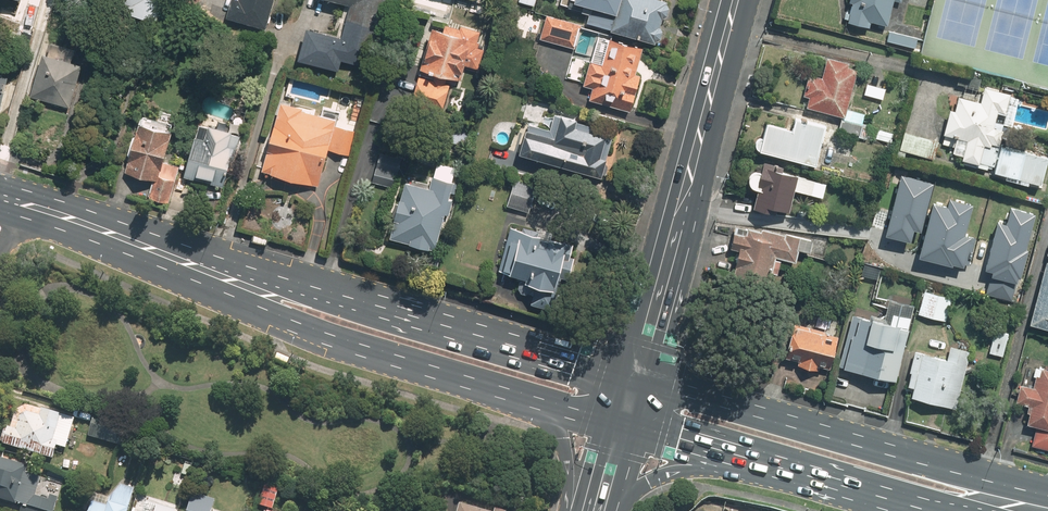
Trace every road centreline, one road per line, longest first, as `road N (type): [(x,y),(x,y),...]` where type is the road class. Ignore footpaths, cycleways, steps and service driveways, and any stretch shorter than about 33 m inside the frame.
road 1 (primary): [(52,212),(629,380)]
road 2 (primary): [(509,395),(294,327),(52,212)]
road 3 (primary): [(629,380),(1047,497)]
road 4 (primary): [(732,0),(629,380)]
road 5 (primary): [(928,510),(729,456)]
road 6 (primary): [(571,510),(560,438),(509,395)]
road 7 (primary): [(729,456),(647,482),(617,510)]

